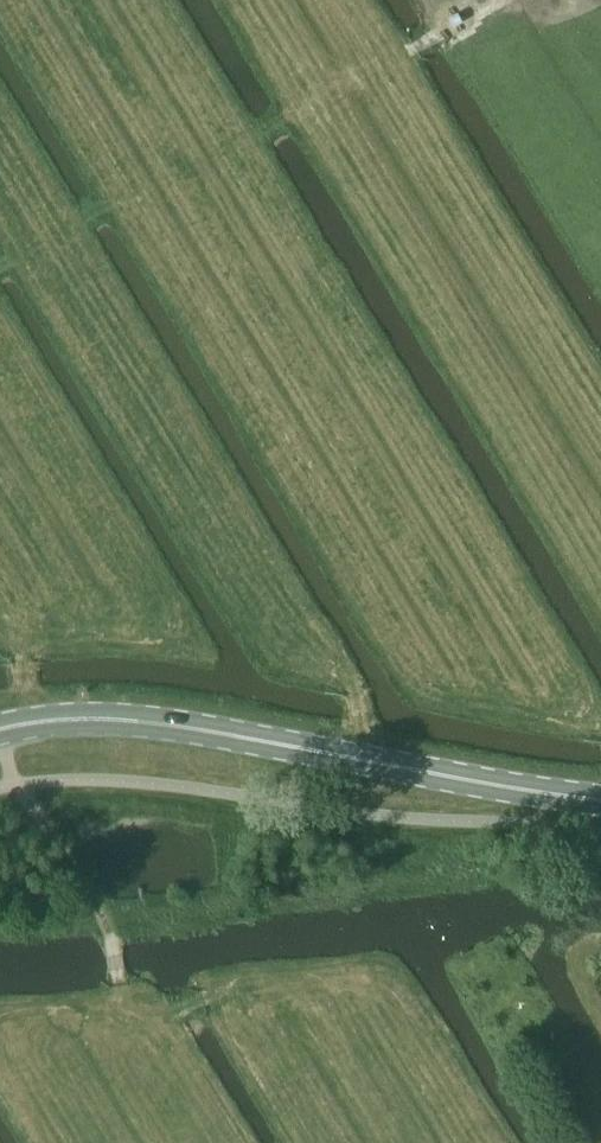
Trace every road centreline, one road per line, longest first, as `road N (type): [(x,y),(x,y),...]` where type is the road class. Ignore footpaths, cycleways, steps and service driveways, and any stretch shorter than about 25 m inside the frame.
road 1 (track): [(258,0),(600,565)]
road 2 (secondary): [(0,732),(137,724),(600,806)]
road 3 (track): [(0,732),(22,787),(107,926),(122,1020)]
road 4 (track): [(499,0),(323,108)]
road 5 (track): [(316,608),(367,724),(367,765)]

